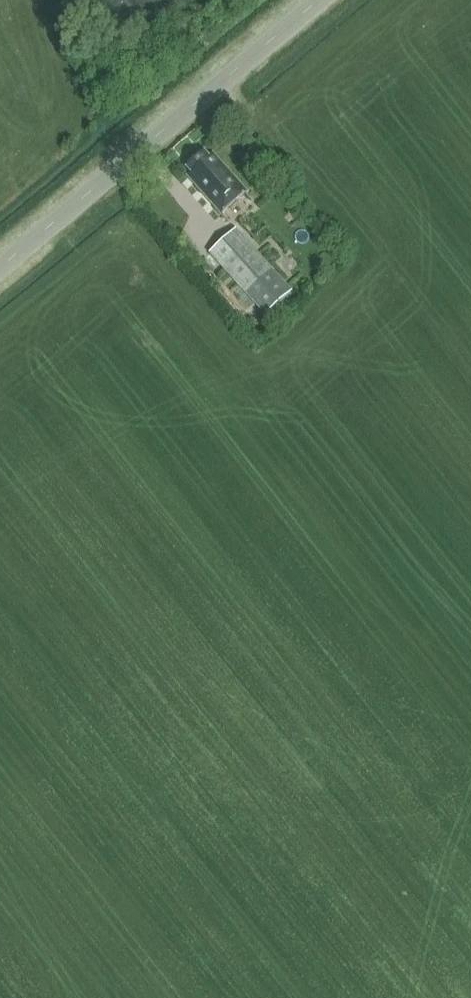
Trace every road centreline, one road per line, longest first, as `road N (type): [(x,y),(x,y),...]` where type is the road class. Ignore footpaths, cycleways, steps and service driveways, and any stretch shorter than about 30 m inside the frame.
road 1 (tertiary): [(0,262),(319,0)]

